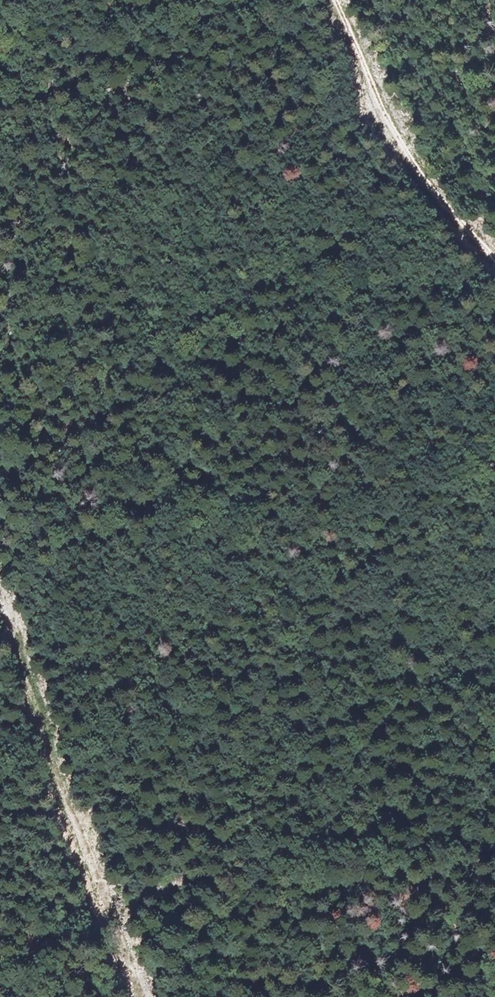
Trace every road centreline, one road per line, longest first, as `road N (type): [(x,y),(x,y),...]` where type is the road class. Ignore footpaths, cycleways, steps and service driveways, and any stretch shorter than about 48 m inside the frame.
road 1 (track): [(0,599),(139,996)]
road 2 (track): [(332,0),(380,124),(494,257)]

